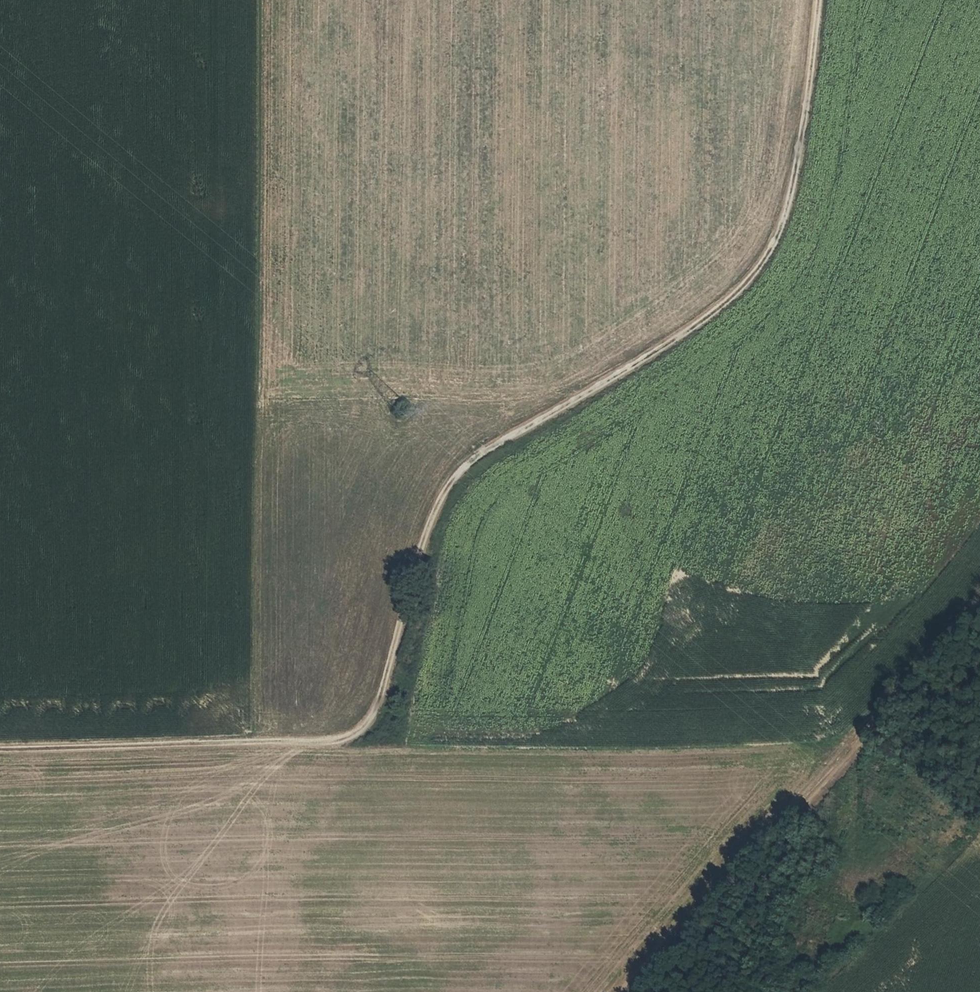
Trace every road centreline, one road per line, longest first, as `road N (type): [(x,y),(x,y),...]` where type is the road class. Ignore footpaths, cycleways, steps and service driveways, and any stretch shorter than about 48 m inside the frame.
road 1 (track): [(821,0),(796,180),(773,250),(730,302),(461,474),(430,526),(377,711),(363,728),(345,739),(0,748)]

